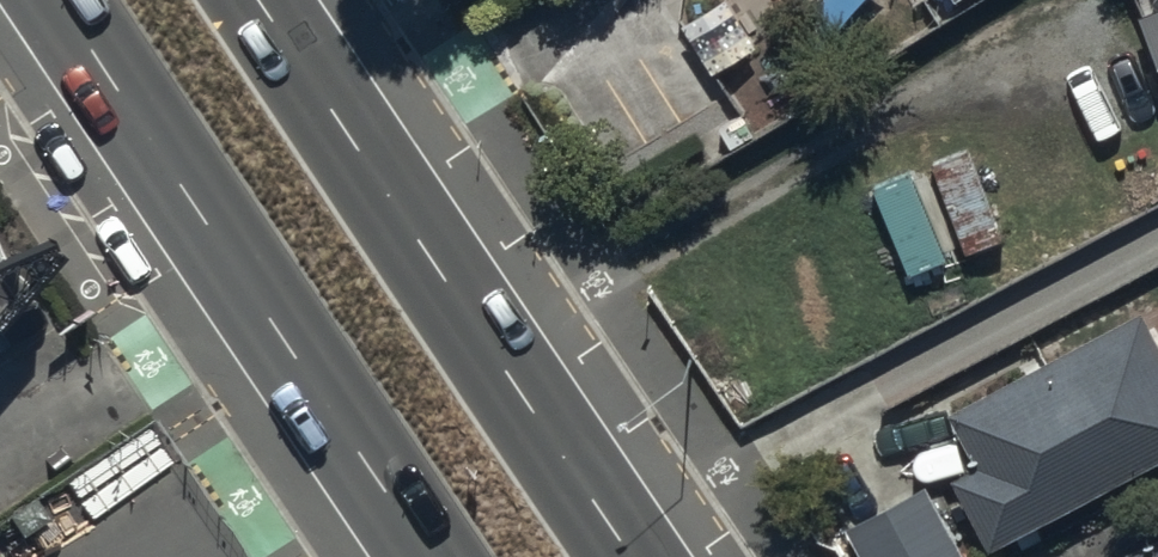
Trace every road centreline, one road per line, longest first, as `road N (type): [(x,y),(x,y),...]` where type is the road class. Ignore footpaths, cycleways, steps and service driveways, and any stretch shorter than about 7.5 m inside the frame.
road 1 (primary): [(256,0),(630,556)]
road 2 (primary): [(430,556),(57,0)]

